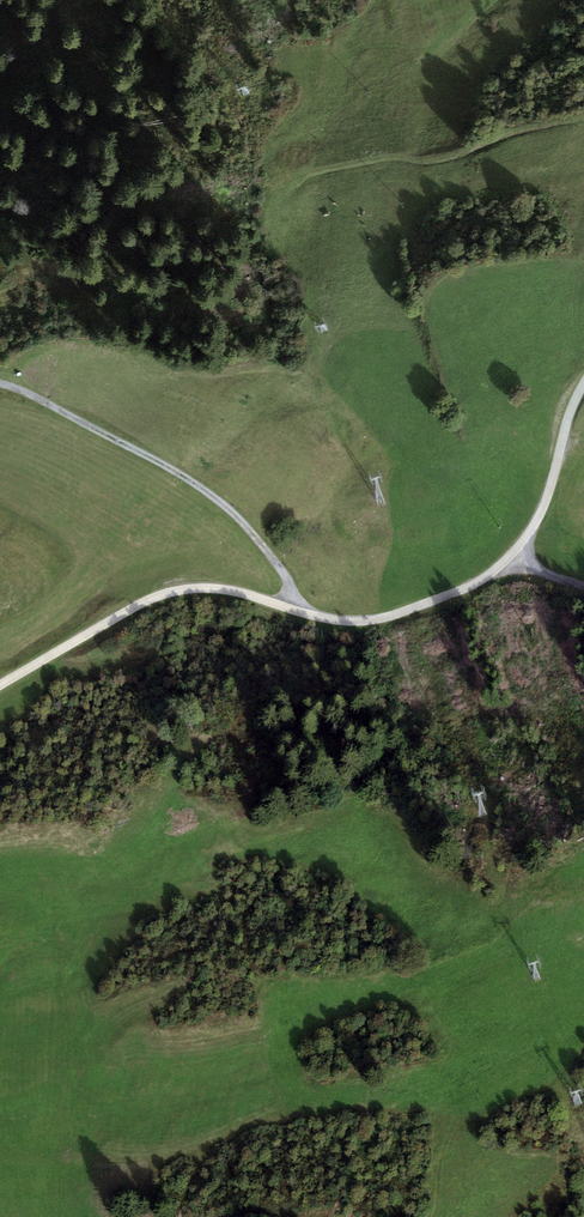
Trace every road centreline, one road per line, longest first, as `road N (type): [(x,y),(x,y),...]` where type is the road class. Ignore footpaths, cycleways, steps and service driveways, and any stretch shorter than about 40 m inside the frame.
road 1 (unclassified): [(583,385),(547,502),(515,552),(471,586),(403,614),(355,622),(217,589),(178,591),(0,686)]
road 2 (track): [(0,383),(211,494),(273,558),(294,611)]

